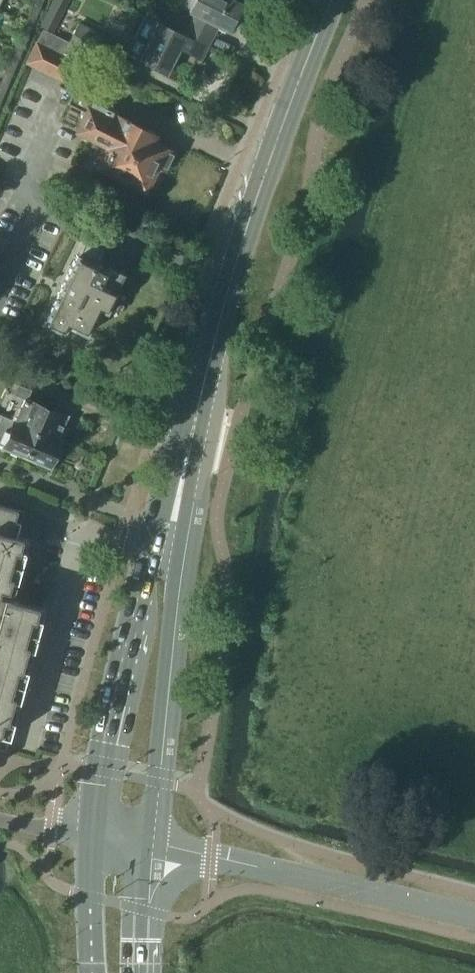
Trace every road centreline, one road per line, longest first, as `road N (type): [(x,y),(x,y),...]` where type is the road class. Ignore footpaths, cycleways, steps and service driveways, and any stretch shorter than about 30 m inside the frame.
road 1 (secondary): [(195,424),(272,158),(335,0)]
road 2 (residential): [(474,917),(147,844)]
road 3 (secondary): [(150,544),(94,833)]
road 4 (secondary): [(147,844),(180,552)]
road 5 (residential): [(25,736),(85,526)]
road 6 (secondary): [(94,833),(93,972)]
road 7 (secondary): [(180,552),(195,424)]
road 8 (secondary): [(195,424),(150,544)]
road 9 (secondary): [(141,972),(147,844)]

